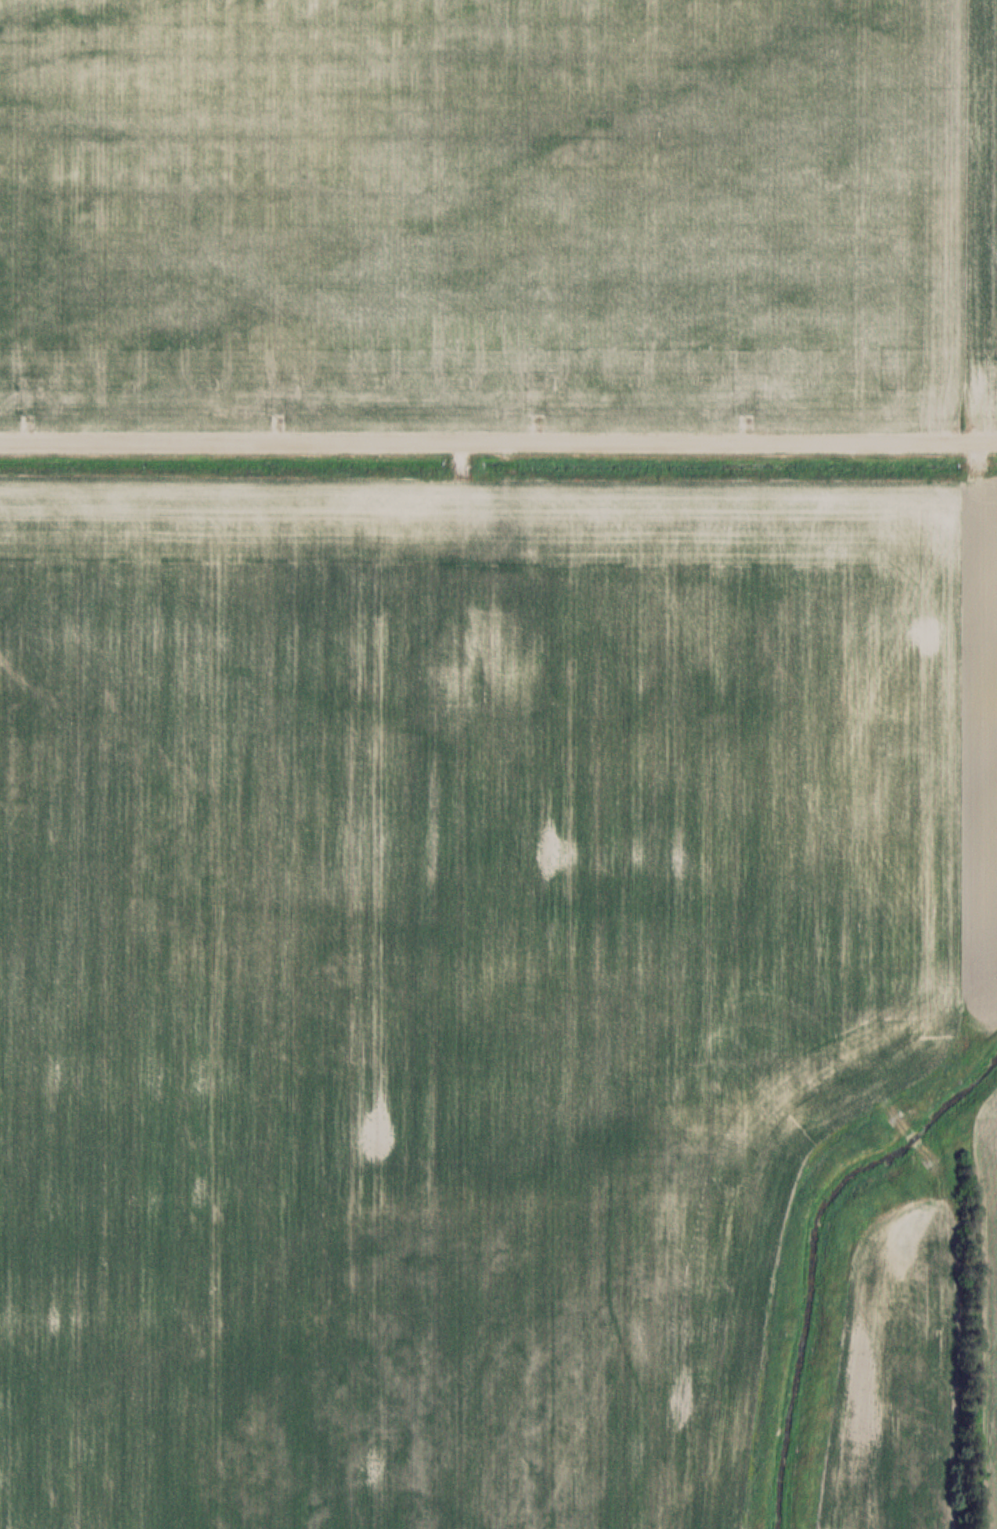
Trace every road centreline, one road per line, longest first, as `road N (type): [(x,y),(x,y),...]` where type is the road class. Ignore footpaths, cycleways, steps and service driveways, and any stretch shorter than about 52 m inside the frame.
road 1 (residential): [(0,441),(996,442)]

